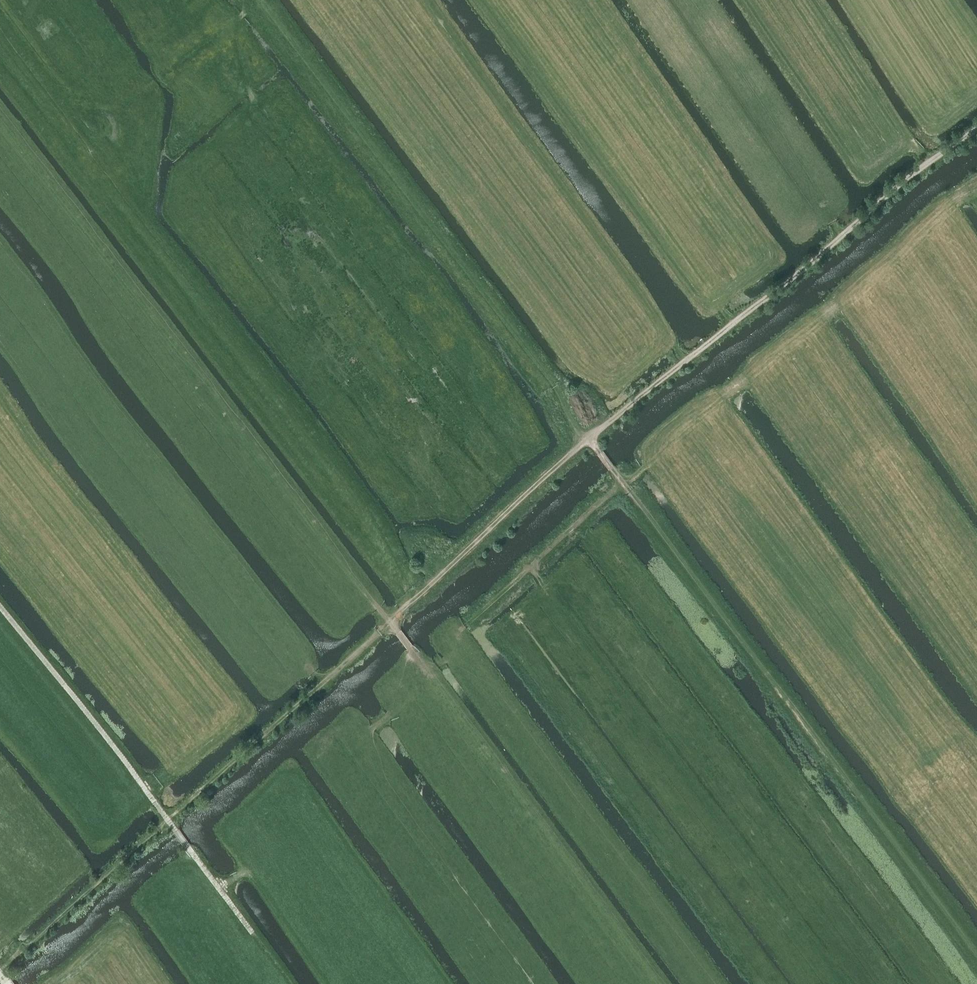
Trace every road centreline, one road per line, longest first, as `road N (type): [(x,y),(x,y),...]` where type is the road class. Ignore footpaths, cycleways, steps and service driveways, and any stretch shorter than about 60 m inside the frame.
road 1 (track): [(0,970),(587,441)]
road 2 (track): [(587,441),(976,129)]
road 3 (track): [(248,928),(0,609)]

